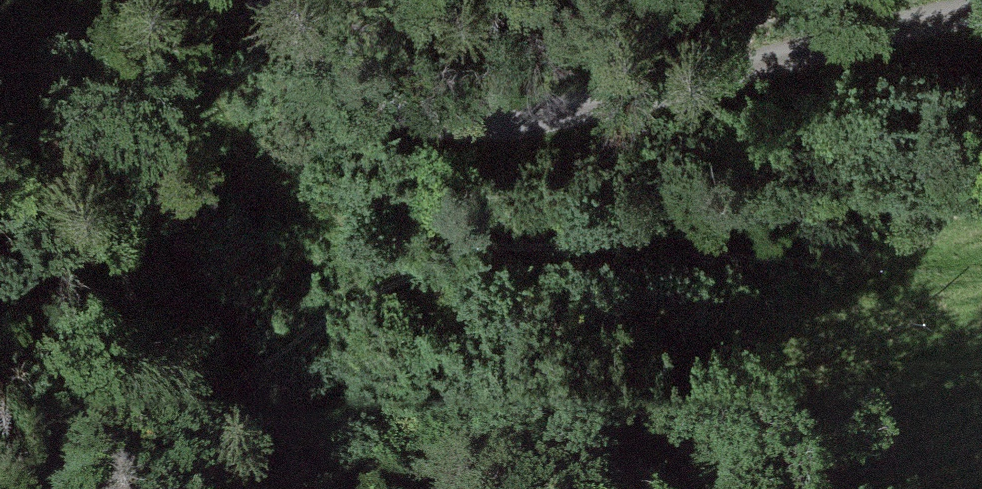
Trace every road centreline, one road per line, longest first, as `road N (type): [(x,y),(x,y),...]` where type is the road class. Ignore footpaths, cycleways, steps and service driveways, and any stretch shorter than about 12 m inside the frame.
road 1 (track): [(981,267),(612,317),(520,320),(406,281),(338,231),(255,126),(209,91),(103,49),(83,49)]
road 2 (residential): [(266,0),(389,96),(483,121),(981,10)]

